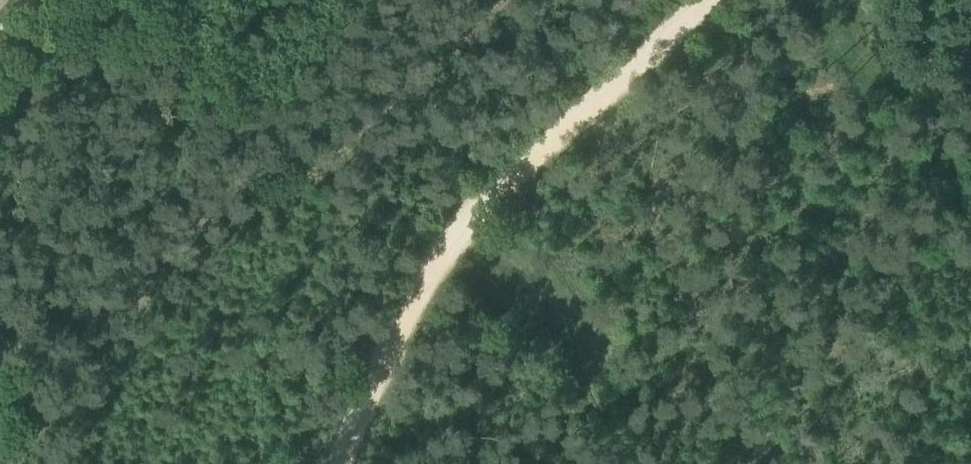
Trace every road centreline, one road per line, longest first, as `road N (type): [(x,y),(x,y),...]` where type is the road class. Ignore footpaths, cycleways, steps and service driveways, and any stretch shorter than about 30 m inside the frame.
road 1 (track): [(695,0),(441,228),(412,269),(329,463)]
road 2 (track): [(441,228),(676,463)]

